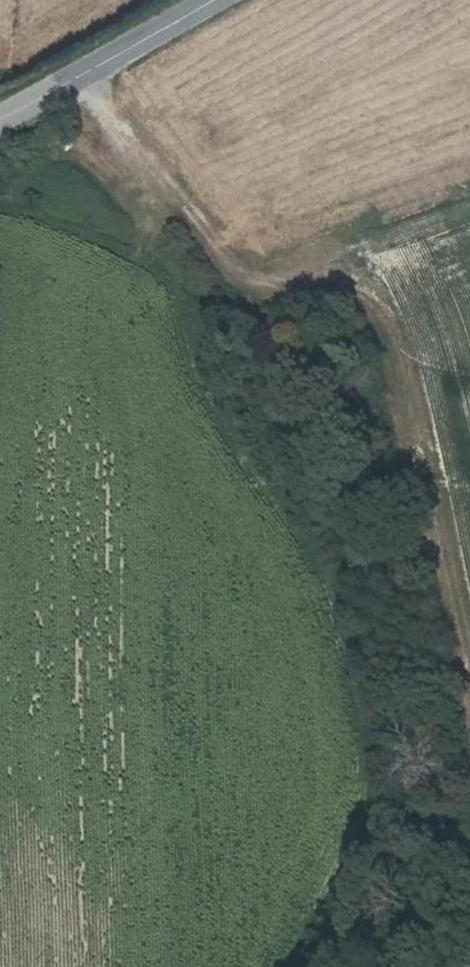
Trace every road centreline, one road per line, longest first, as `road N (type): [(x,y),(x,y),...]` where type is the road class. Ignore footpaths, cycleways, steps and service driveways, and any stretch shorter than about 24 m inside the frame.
road 1 (secondary): [(0,125),(219,0)]

